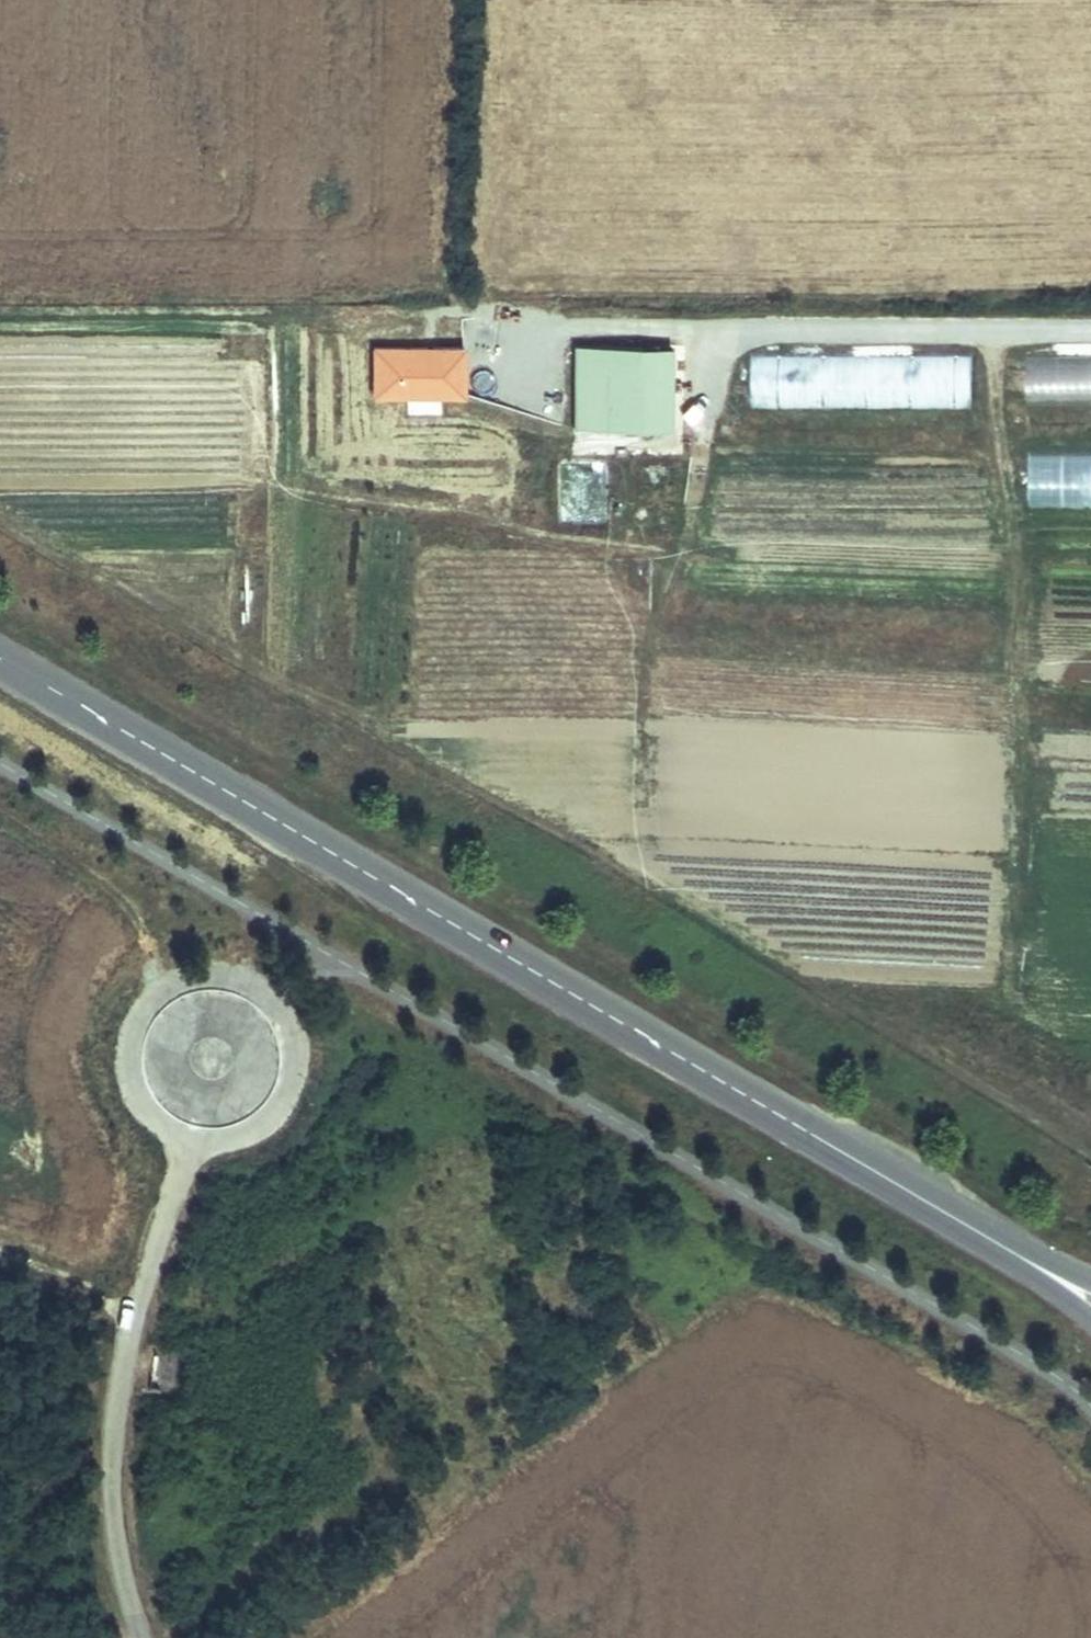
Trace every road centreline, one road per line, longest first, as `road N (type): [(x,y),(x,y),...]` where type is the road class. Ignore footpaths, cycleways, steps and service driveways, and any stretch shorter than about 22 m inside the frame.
road 1 (secondary): [(0,660),(1022,1256)]
road 2 (residential): [(143,1637),(120,1549),(116,1417),(129,1335),(212,1058)]
road 3 (track): [(0,1287),(129,1335)]

